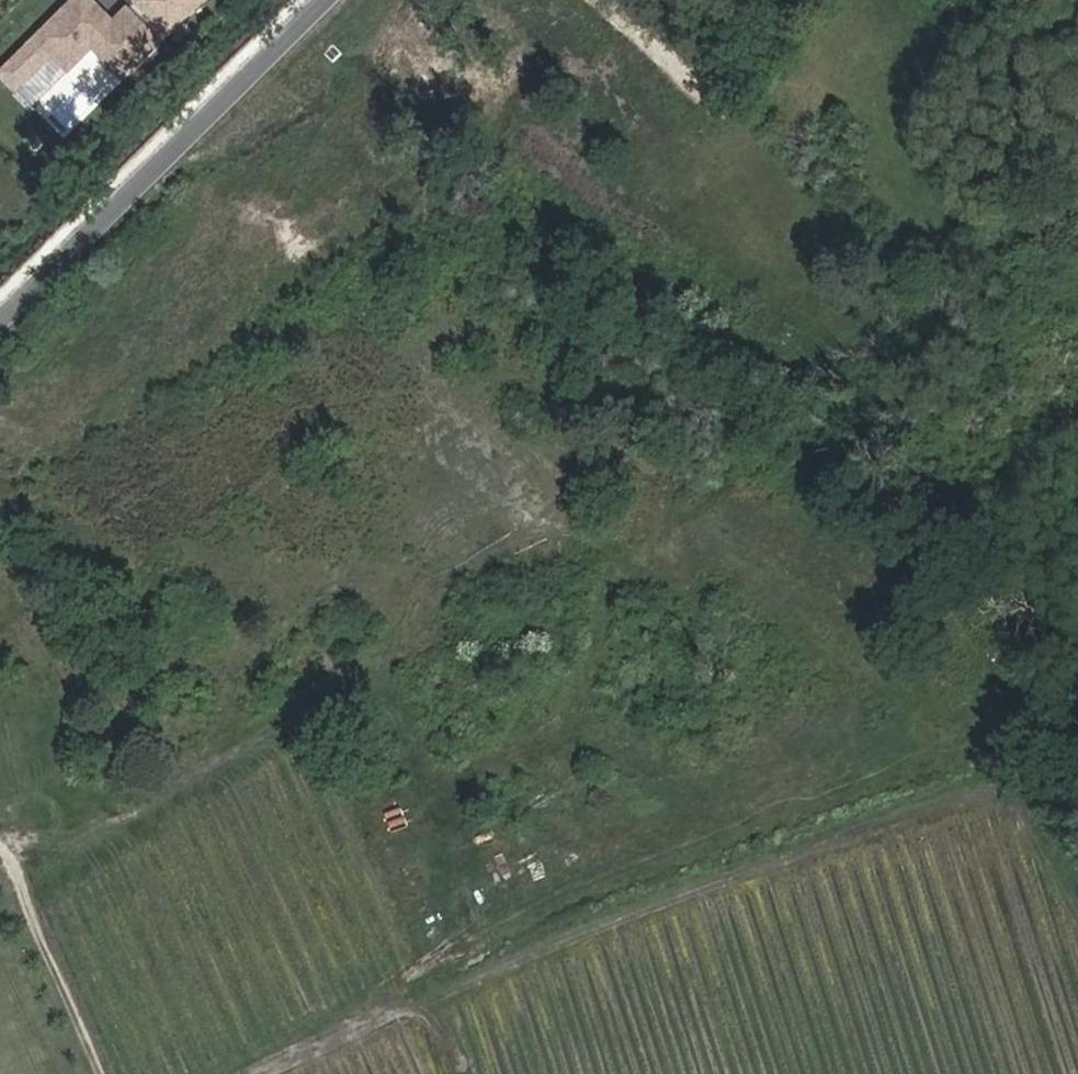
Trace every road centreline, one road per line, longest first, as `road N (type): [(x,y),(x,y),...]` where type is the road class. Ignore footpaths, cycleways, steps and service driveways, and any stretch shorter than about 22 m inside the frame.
road 1 (unclassified): [(310,0),(0,306)]
road 2 (track): [(0,849),(102,1073)]
road 3 (track): [(260,1073),(396,1009),(420,1012),(443,1038)]

